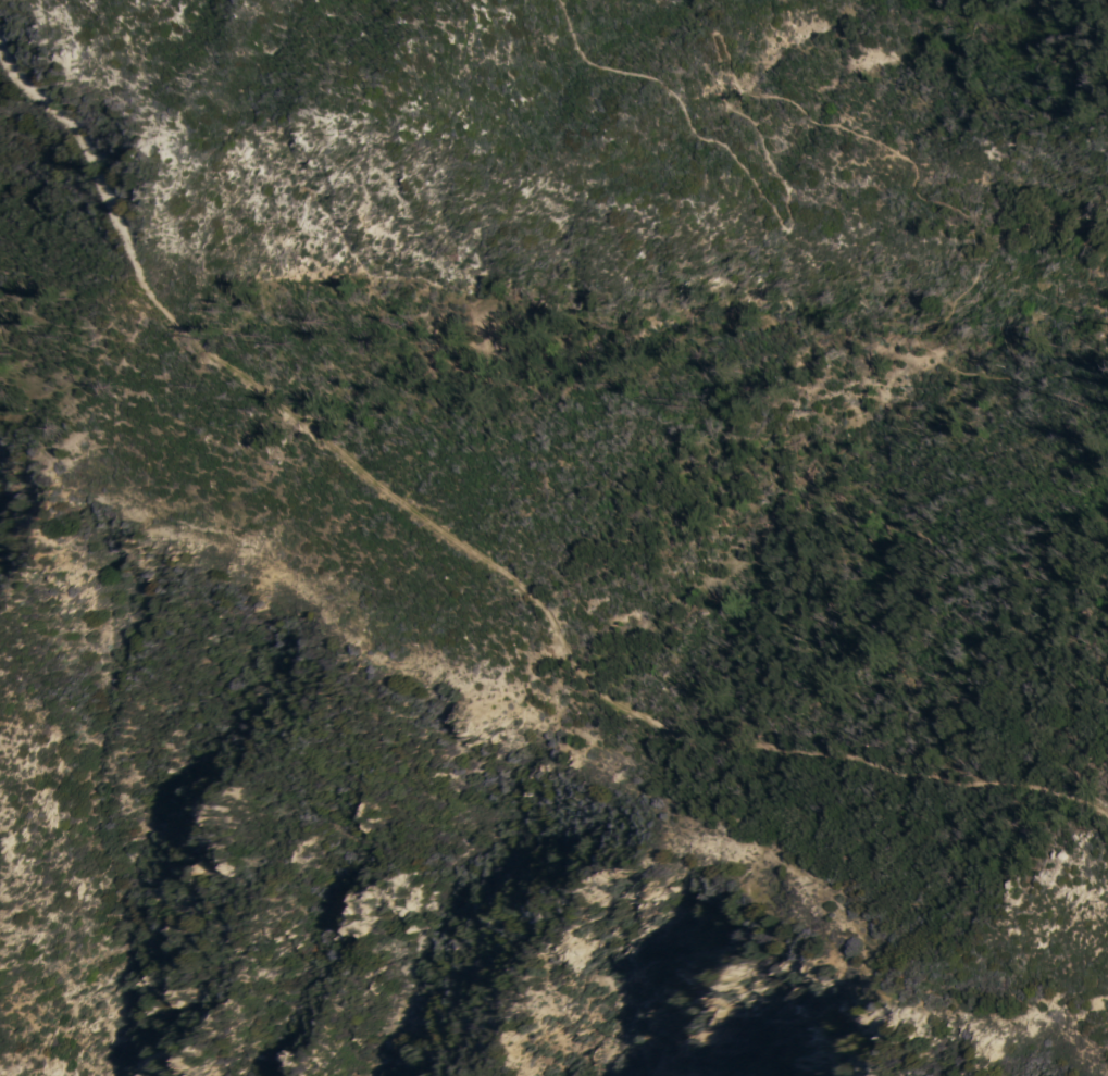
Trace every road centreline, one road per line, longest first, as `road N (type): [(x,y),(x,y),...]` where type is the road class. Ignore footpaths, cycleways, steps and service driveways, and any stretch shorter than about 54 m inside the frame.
road 1 (track): [(0,39),(23,78),(70,120),(107,168),(160,287),(195,325),(520,580),(556,616),(588,674),(656,722),(724,743),(838,751),(1107,808)]

